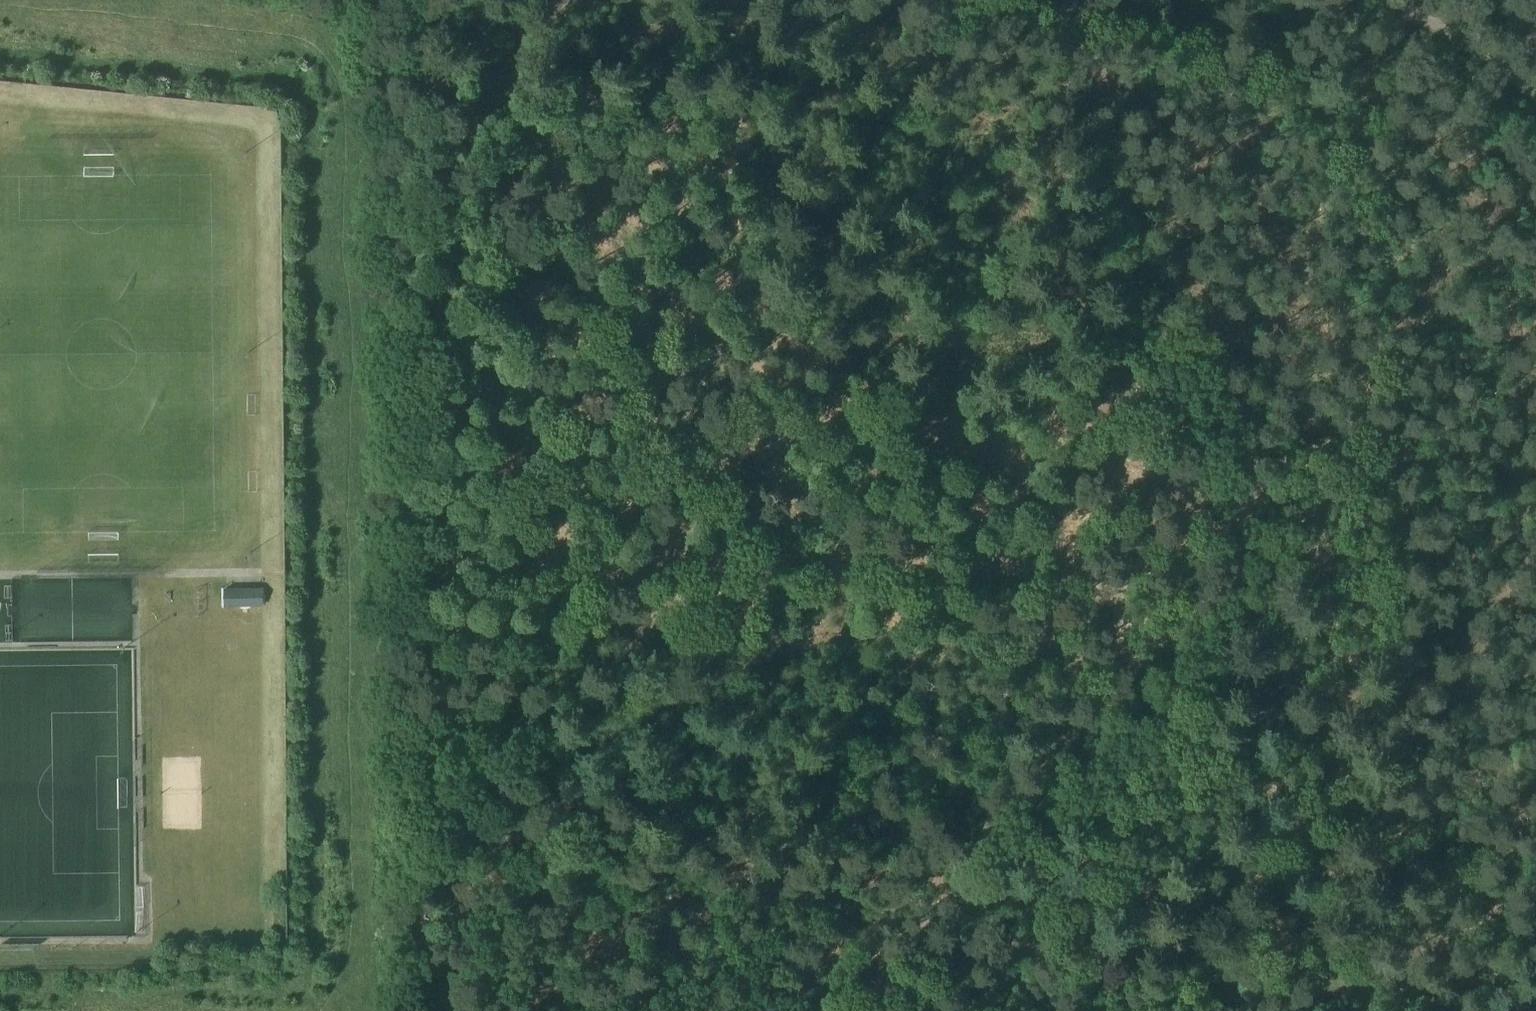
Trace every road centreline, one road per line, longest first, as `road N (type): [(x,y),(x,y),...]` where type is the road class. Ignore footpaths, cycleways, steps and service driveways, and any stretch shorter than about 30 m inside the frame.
road 1 (track): [(449,1010),(435,536)]
road 2 (track): [(1372,0),(1489,71),(1535,111)]

